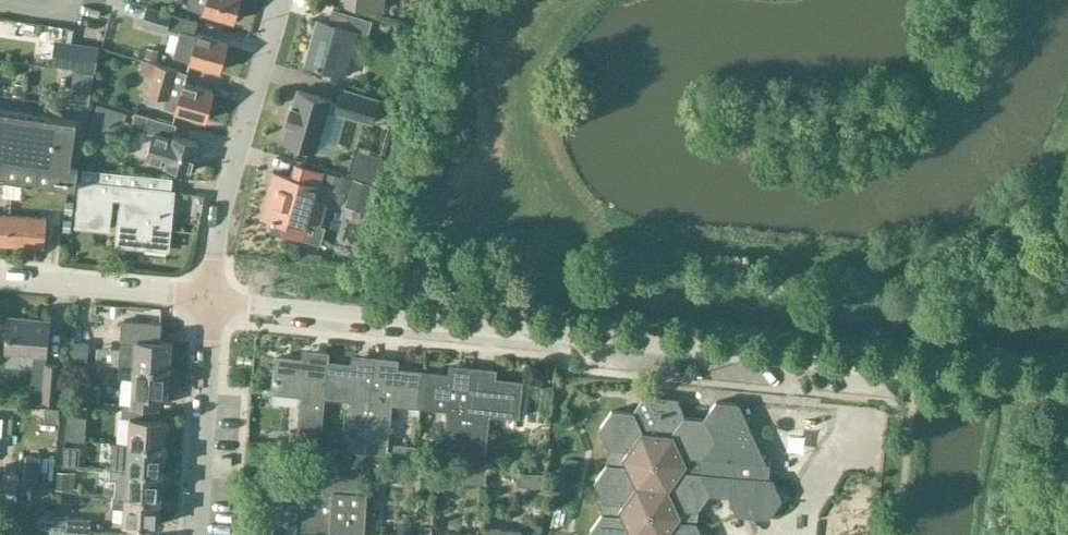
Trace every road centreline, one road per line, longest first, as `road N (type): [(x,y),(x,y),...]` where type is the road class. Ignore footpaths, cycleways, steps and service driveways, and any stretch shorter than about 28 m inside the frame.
road 1 (residential): [(918,371),(210,297)]
road 2 (residential): [(210,297),(218,230),(282,0)]
road 3 (residential): [(197,534),(210,297)]
road 4 (residential): [(210,297),(0,278)]

